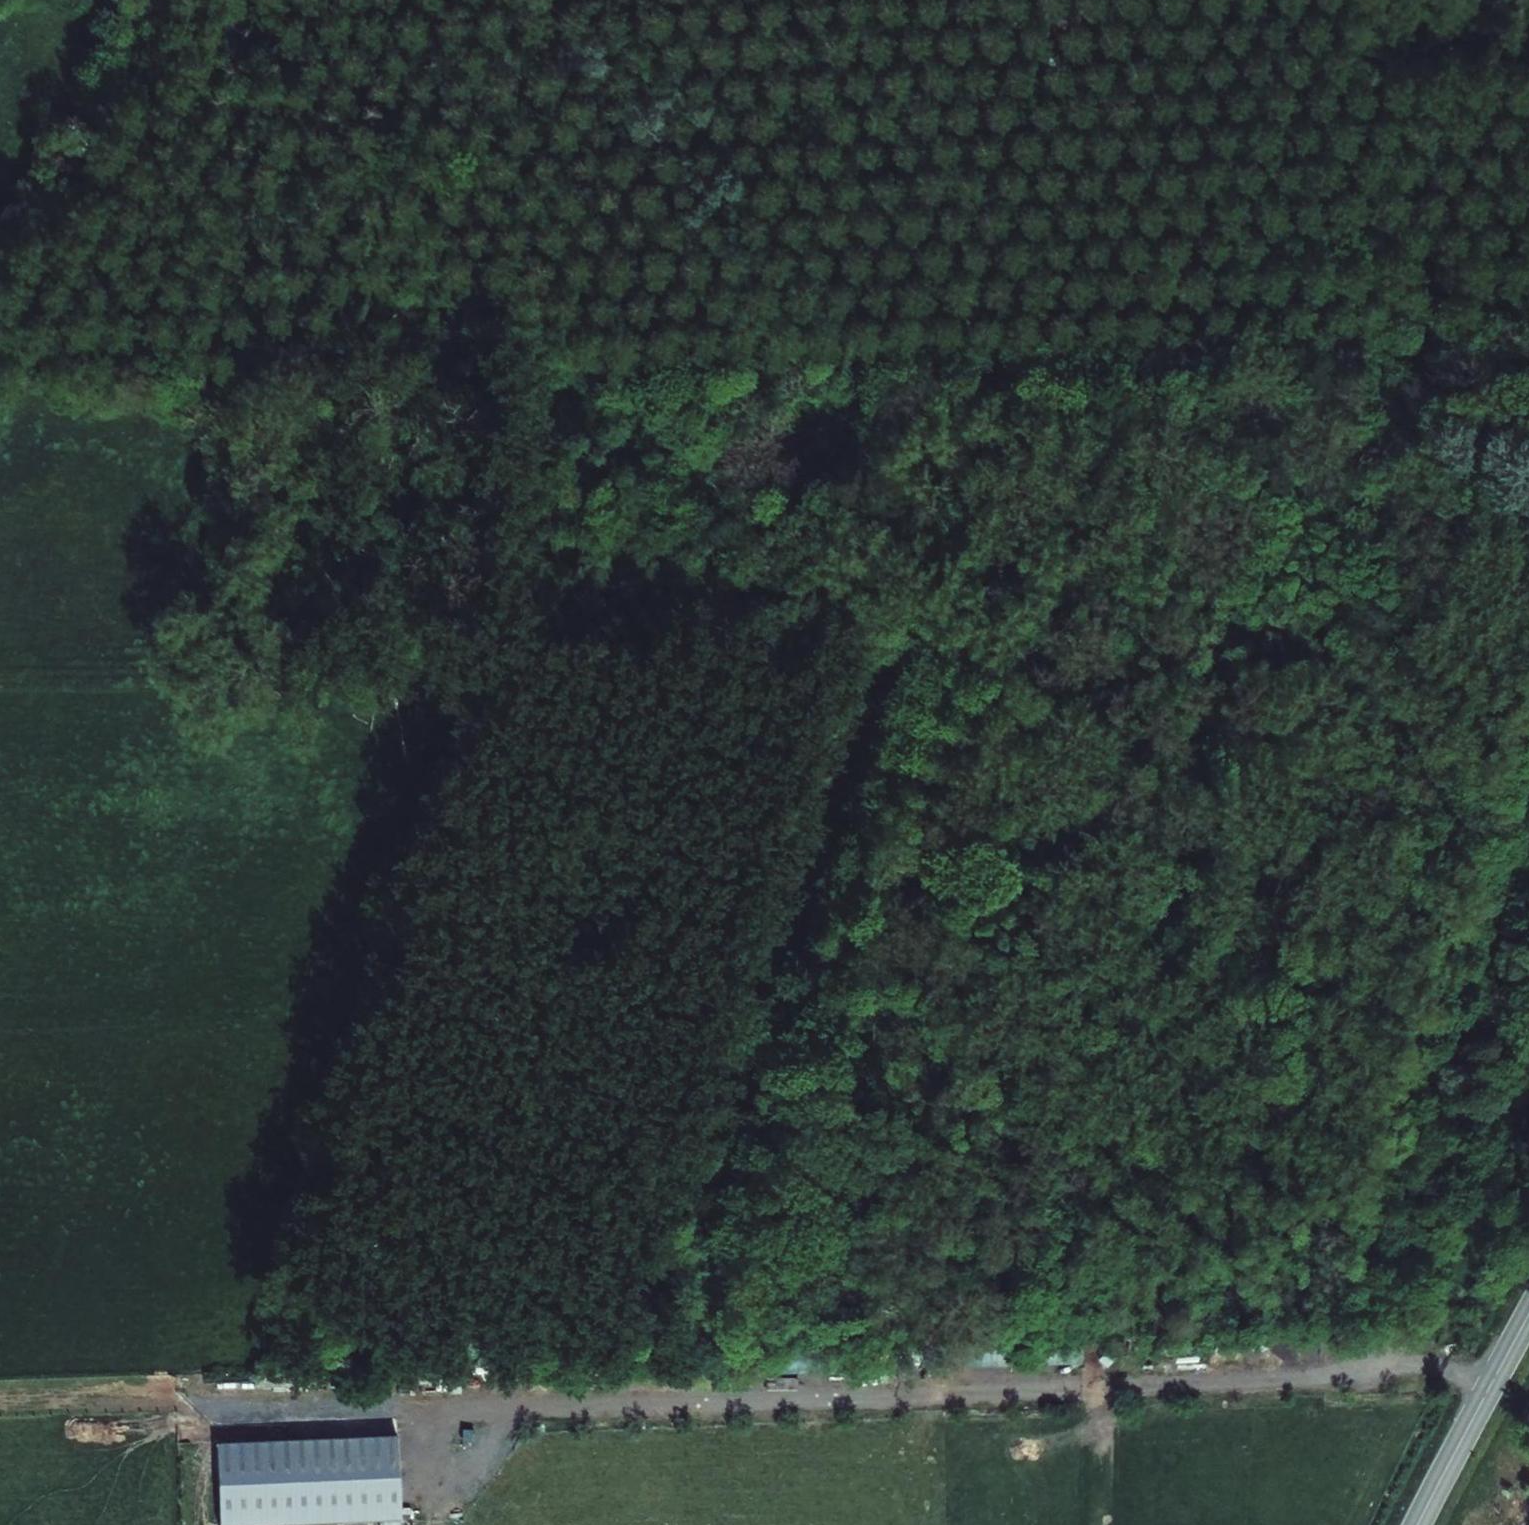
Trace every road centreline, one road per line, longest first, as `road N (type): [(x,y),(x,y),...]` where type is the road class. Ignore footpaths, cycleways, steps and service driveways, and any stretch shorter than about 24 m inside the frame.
road 1 (track): [(225,1415),(946,1394),(1442,1365),(1492,1382)]
road 2 (tertiary): [(1416,1524),(1528,1313)]

